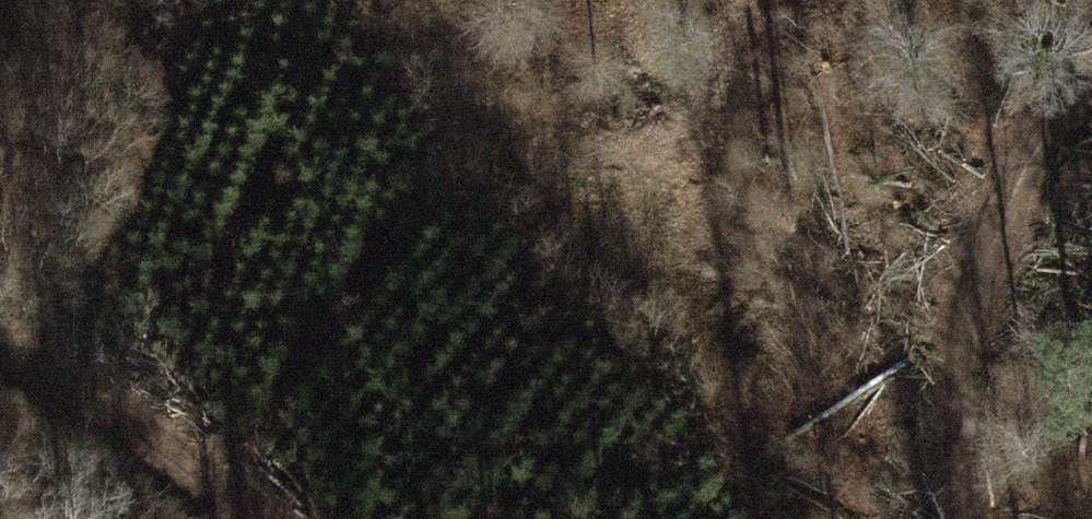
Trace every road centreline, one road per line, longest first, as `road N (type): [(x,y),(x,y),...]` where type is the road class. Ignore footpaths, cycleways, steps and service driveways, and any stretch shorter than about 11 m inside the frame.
road 1 (track): [(760,0),(690,135),(586,175),(481,131),(401,13),(376,0)]
road 2 (track): [(1091,78),(1044,100),(964,231),(952,418),(970,518)]
road 3 (track): [(277,518),(138,411),(0,342)]

